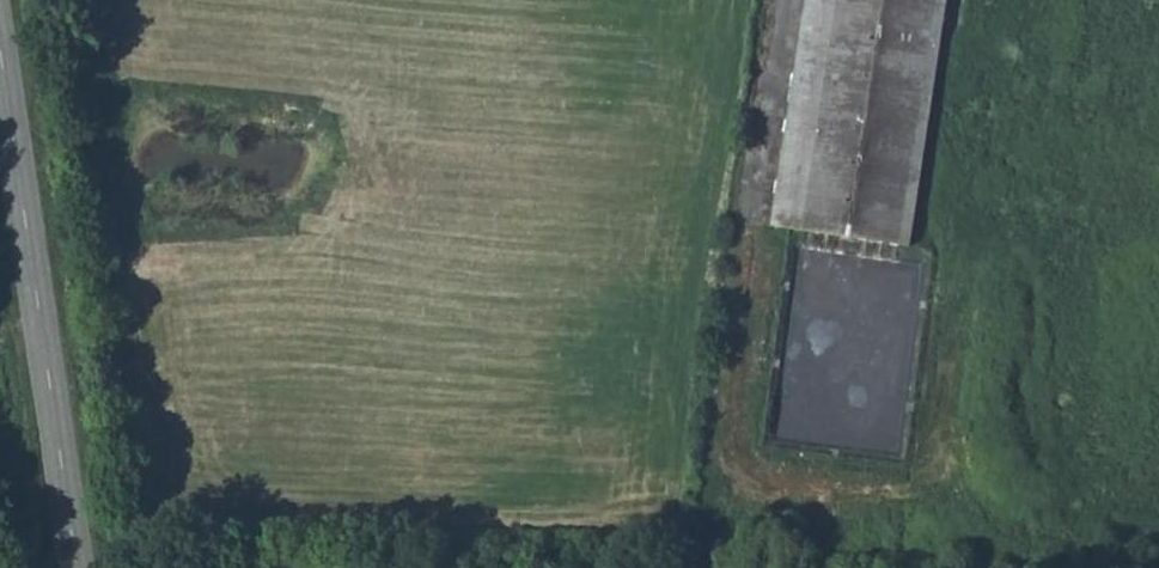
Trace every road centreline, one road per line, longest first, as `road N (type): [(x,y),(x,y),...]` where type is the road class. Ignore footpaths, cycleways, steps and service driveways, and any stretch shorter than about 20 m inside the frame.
road 1 (tertiary): [(68,567),(0,111)]

